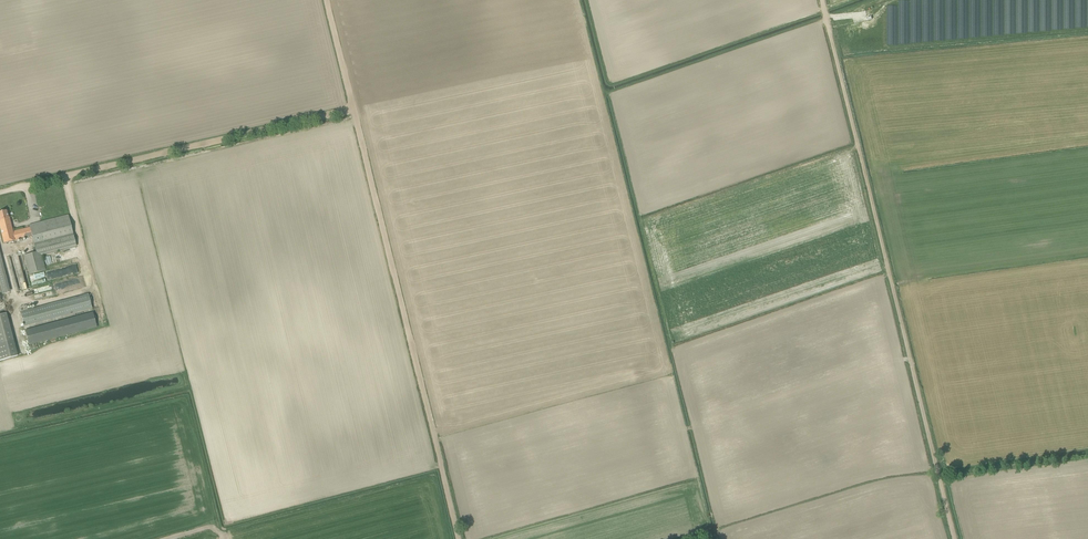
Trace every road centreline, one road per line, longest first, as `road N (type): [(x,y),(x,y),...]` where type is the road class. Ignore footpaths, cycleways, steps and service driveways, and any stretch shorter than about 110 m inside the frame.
road 1 (track): [(326,0),(460,538)]
road 2 (track): [(822,0),(954,538)]
road 3 (track): [(353,110),(24,188)]

